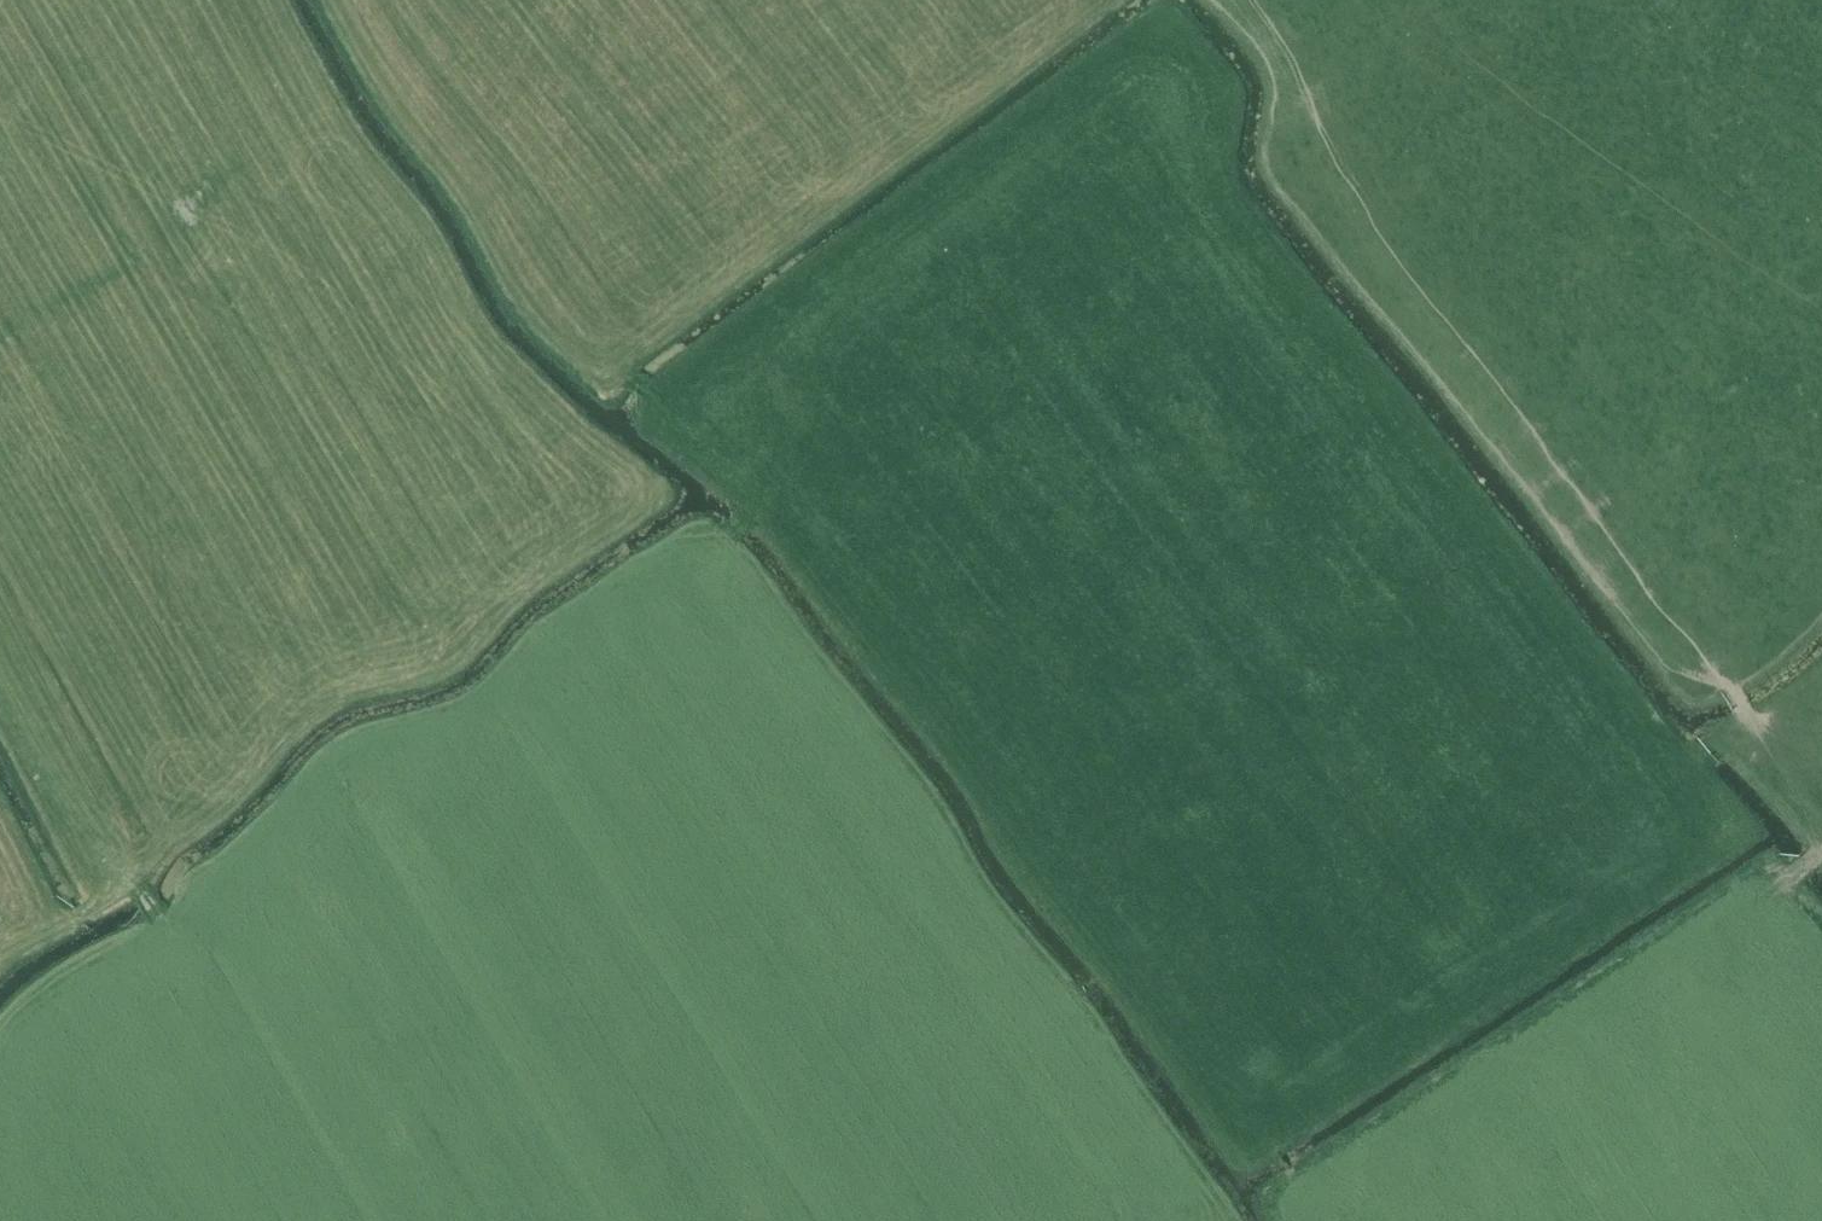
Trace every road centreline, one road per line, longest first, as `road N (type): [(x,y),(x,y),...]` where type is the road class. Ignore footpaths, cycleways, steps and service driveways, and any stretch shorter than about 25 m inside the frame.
road 1 (track): [(0,698),(48,794),(169,929)]

